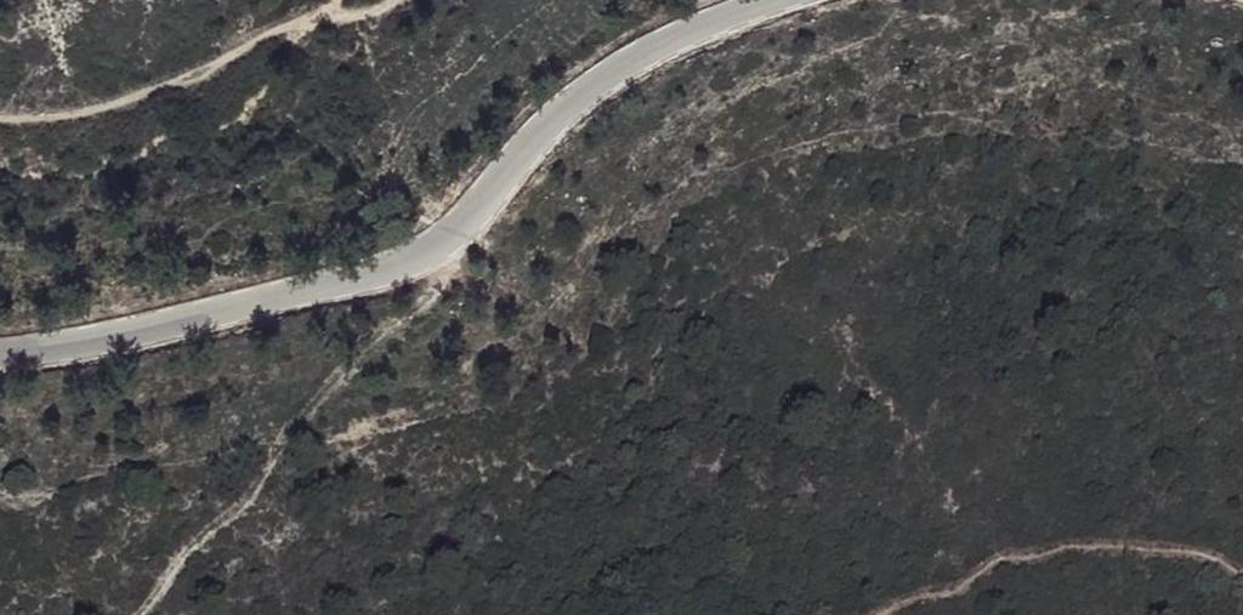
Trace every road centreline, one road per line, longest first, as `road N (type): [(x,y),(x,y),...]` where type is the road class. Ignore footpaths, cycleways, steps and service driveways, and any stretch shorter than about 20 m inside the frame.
road 1 (tertiary): [(760,0),(660,36),(603,69),(554,109),(465,209),(407,250),(340,277),(197,313),(0,344)]
road 2 (track): [(387,0),(139,87),(0,109)]

